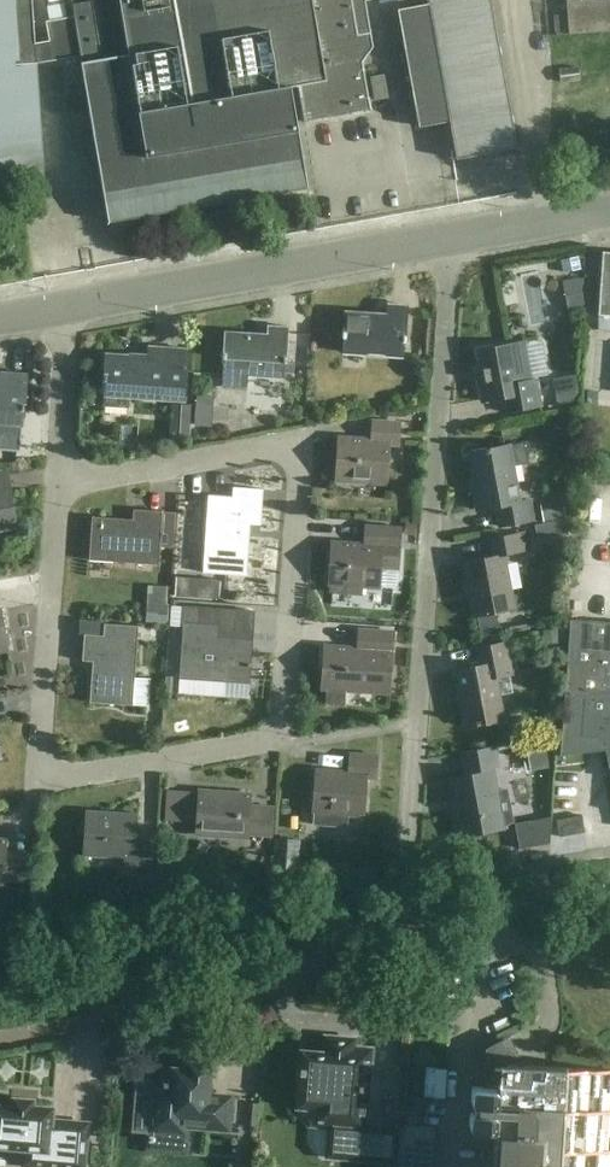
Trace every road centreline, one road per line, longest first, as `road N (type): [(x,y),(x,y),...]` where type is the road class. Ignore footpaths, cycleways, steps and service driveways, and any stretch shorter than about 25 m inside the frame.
road 1 (residential): [(55,484),(265,448),(285,455),(297,475),(279,714),(263,739),(58,777),(42,772),(35,740)]
road 2 (residential): [(430,917),(411,862),(451,234)]
road 3 (residential): [(0,1039),(277,988),(305,976),(343,934),(430,917)]
road 4 (residential): [(61,299),(451,234)]
road 5 (residential): [(35,740),(55,484)]
road 6 (residential): [(55,484),(61,299)]
road 7 (residential): [(430,917),(609,880)]
road 8 (residential): [(451,234),(609,209)]

